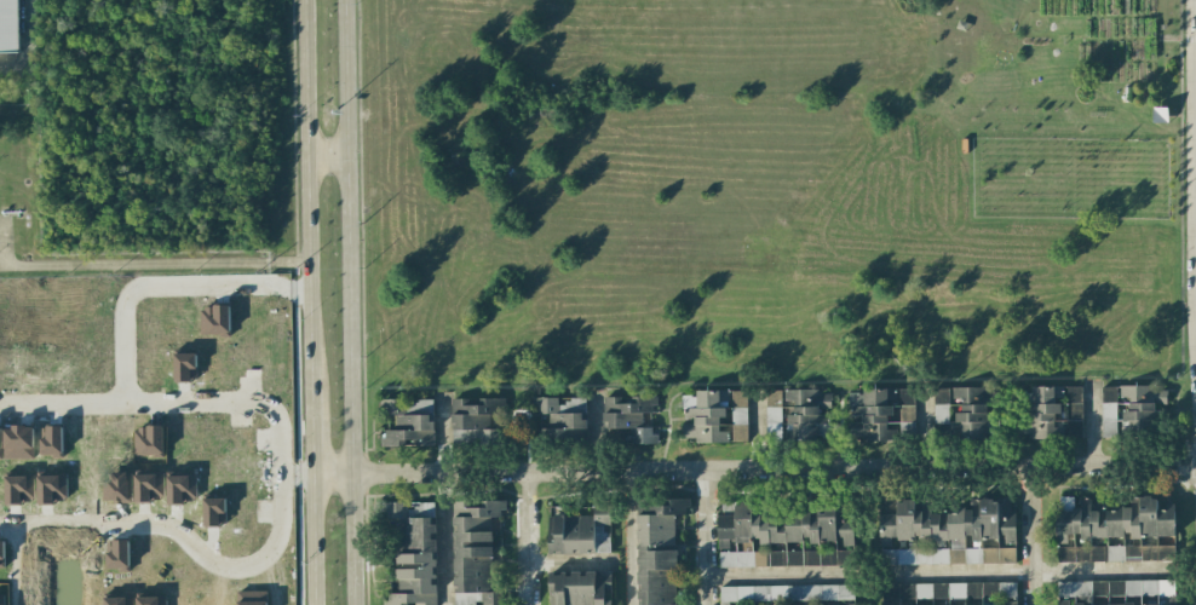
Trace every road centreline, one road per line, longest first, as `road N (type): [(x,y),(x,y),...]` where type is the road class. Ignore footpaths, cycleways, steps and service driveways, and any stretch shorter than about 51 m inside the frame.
road 1 (residential): [(1195,464),(347,474)]
road 2 (secondary): [(350,604),(343,0)]
road 3 (residential): [(123,399),(248,398),(270,410),(275,537),(260,558),(229,567),(155,526),(0,526)]
road 4 (secondary): [(303,0),(310,388)]
road 5 (residential): [(307,290),(138,286),(123,321),(123,399)]
road 6 (secondary): [(312,474),(314,604)]
road 7 (residential): [(0,403),(123,399)]

